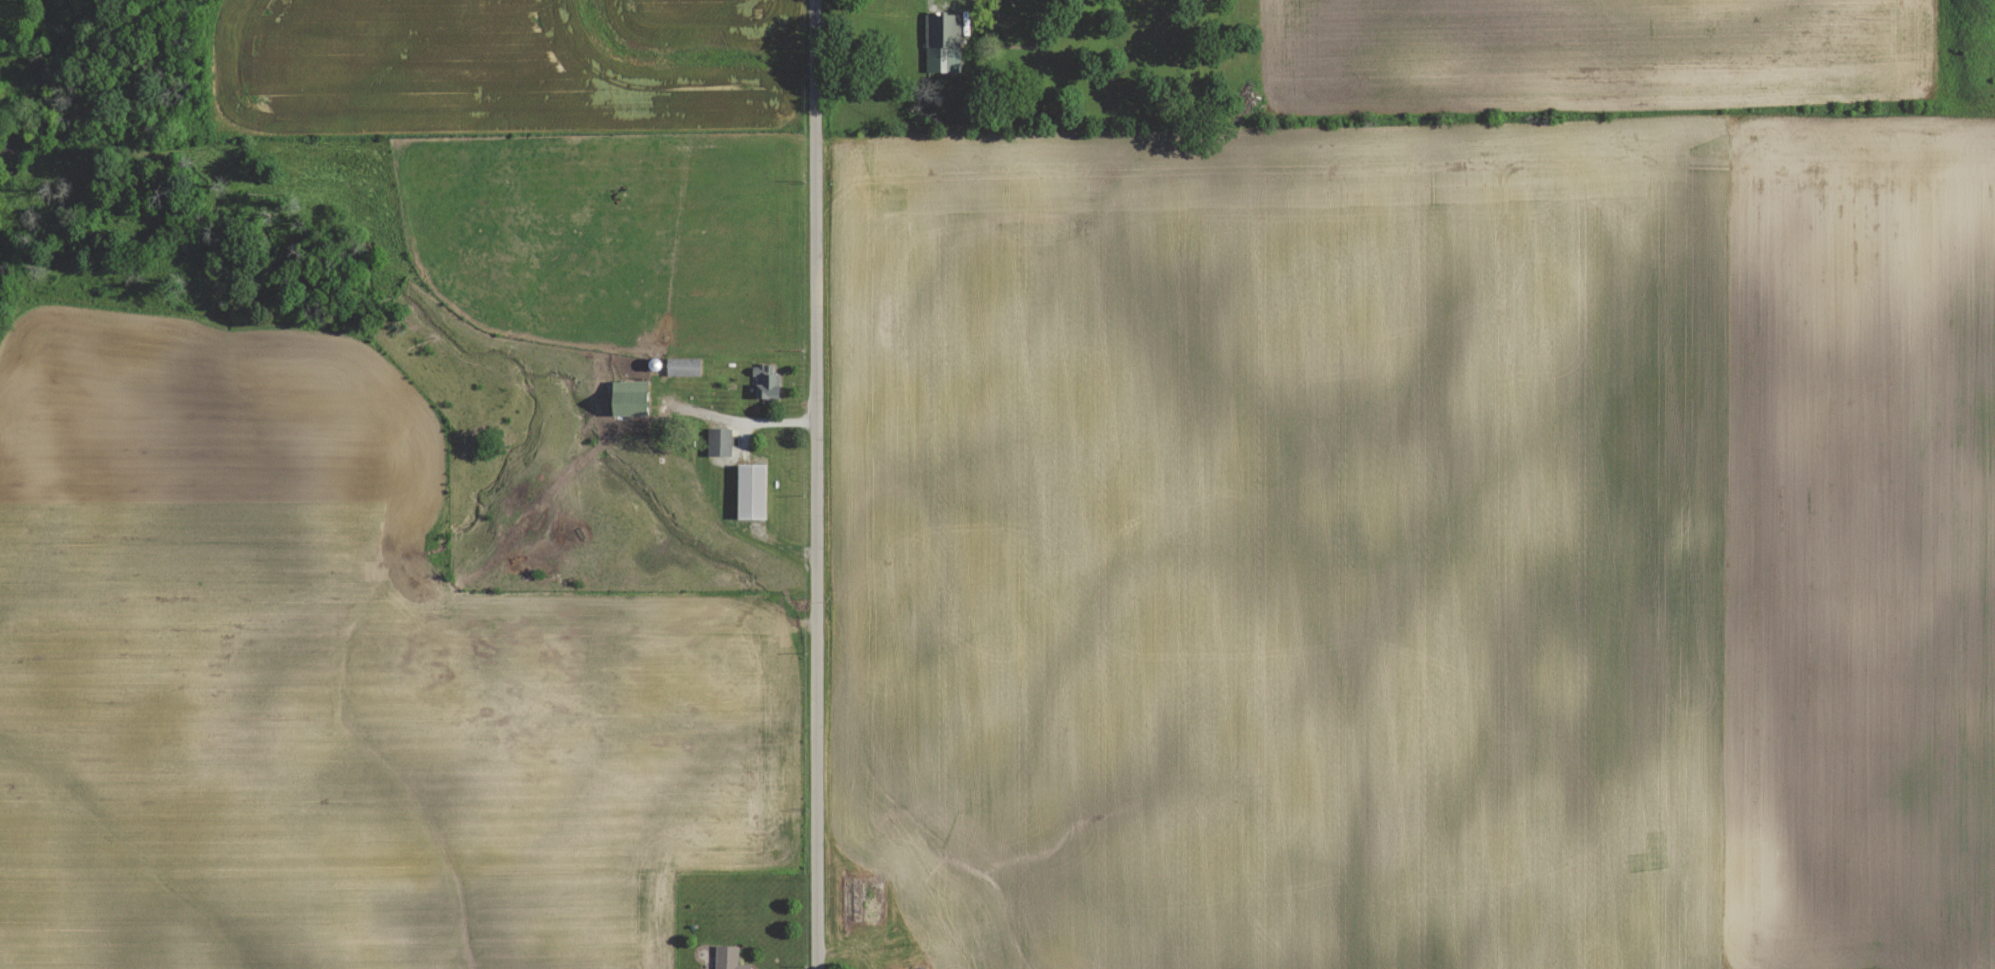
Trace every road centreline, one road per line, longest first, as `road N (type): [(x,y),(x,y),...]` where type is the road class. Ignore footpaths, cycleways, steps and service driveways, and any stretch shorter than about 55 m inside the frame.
road 1 (residential): [(810,968),(801,0)]

